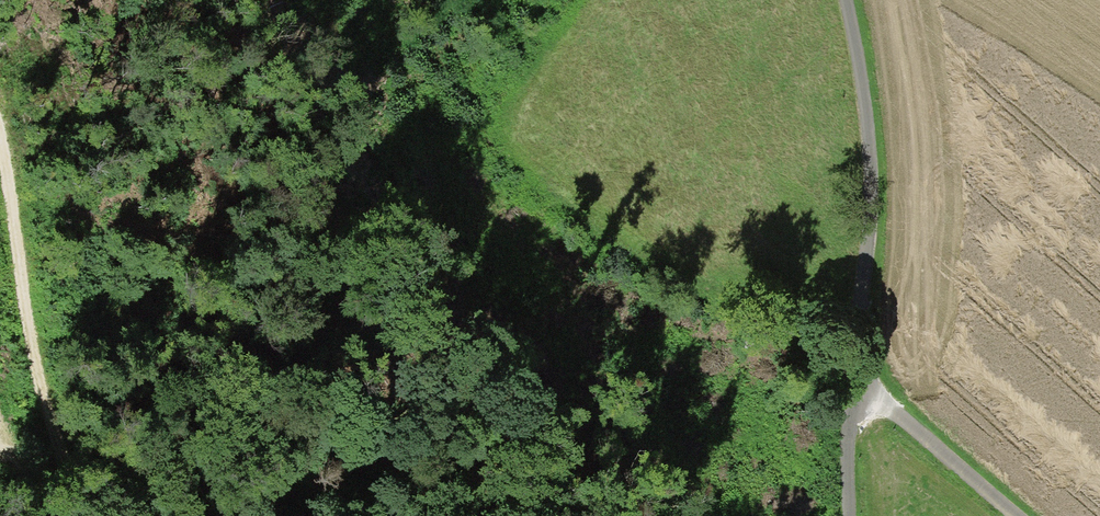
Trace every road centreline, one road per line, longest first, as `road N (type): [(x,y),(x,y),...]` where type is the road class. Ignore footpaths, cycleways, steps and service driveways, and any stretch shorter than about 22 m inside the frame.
road 1 (residential): [(846,0),(876,202),(873,391),(944,442),(1018,515)]
road 2 (track): [(0,138),(40,384),(85,515)]
road 3 (track): [(848,515),(851,411),(873,391)]

